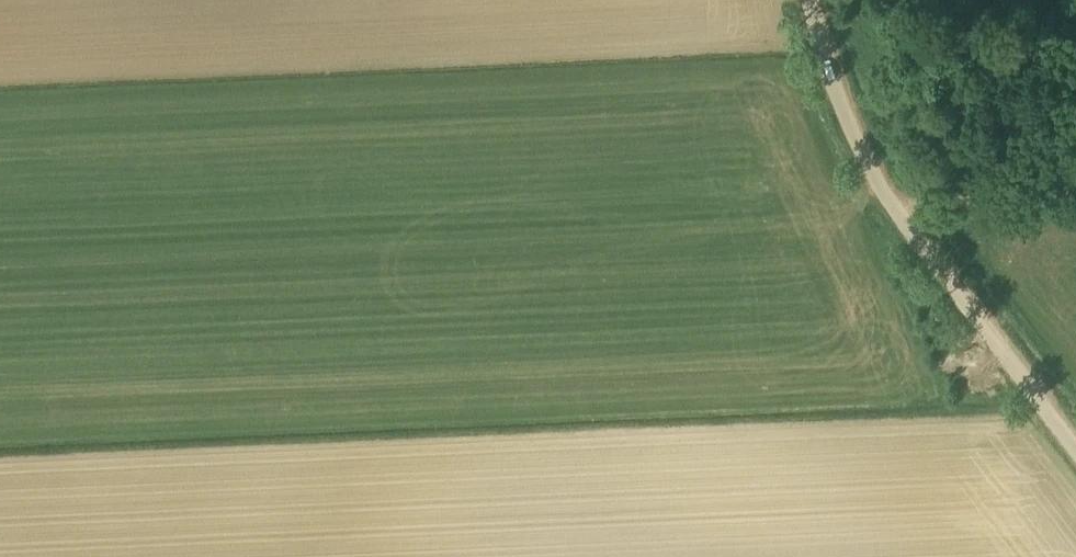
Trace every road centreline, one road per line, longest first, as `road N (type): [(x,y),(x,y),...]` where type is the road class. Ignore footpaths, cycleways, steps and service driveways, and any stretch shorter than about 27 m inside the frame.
road 1 (unclassified): [(1075,448),(855,154),(815,62),(804,0)]

